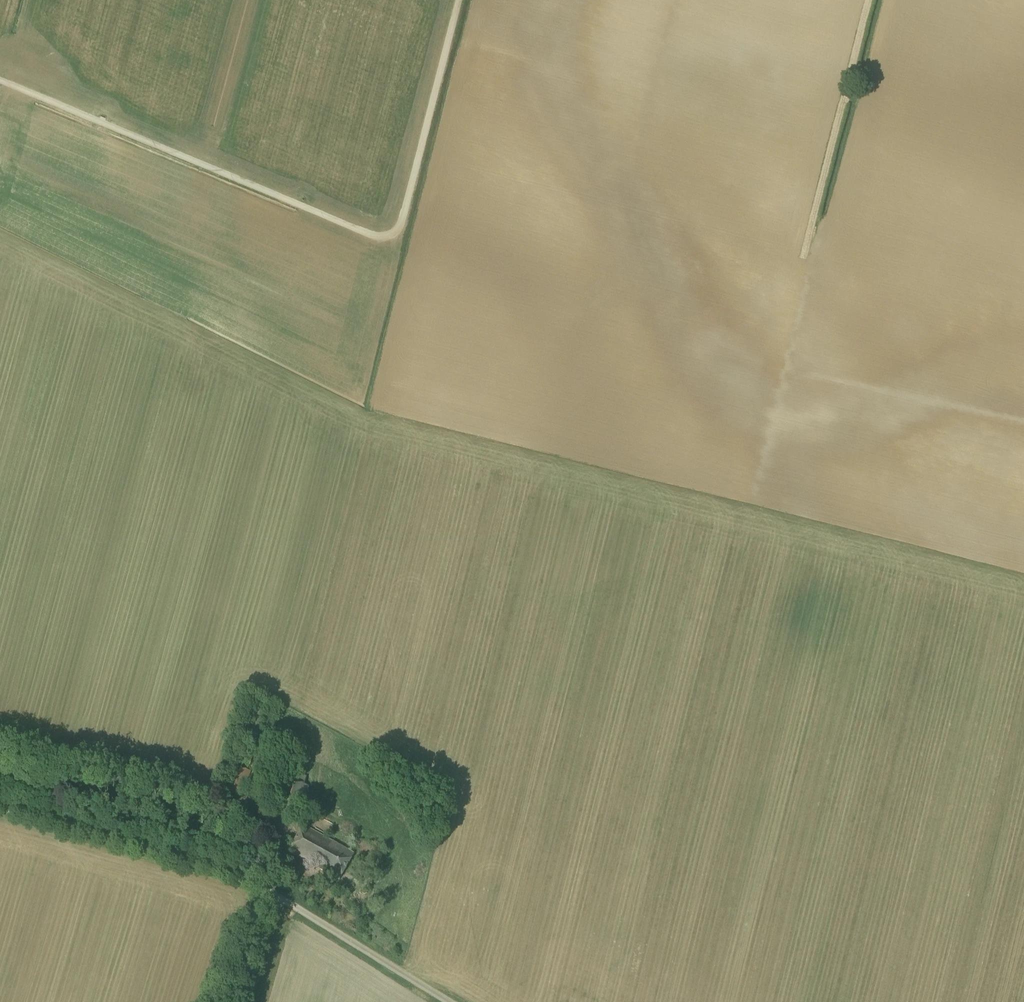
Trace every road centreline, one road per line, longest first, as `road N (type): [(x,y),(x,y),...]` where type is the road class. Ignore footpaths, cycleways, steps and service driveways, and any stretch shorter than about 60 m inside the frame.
road 1 (unclassified): [(446,1001),(264,888),(0,808)]
road 2 (track): [(403,236),(463,0)]

